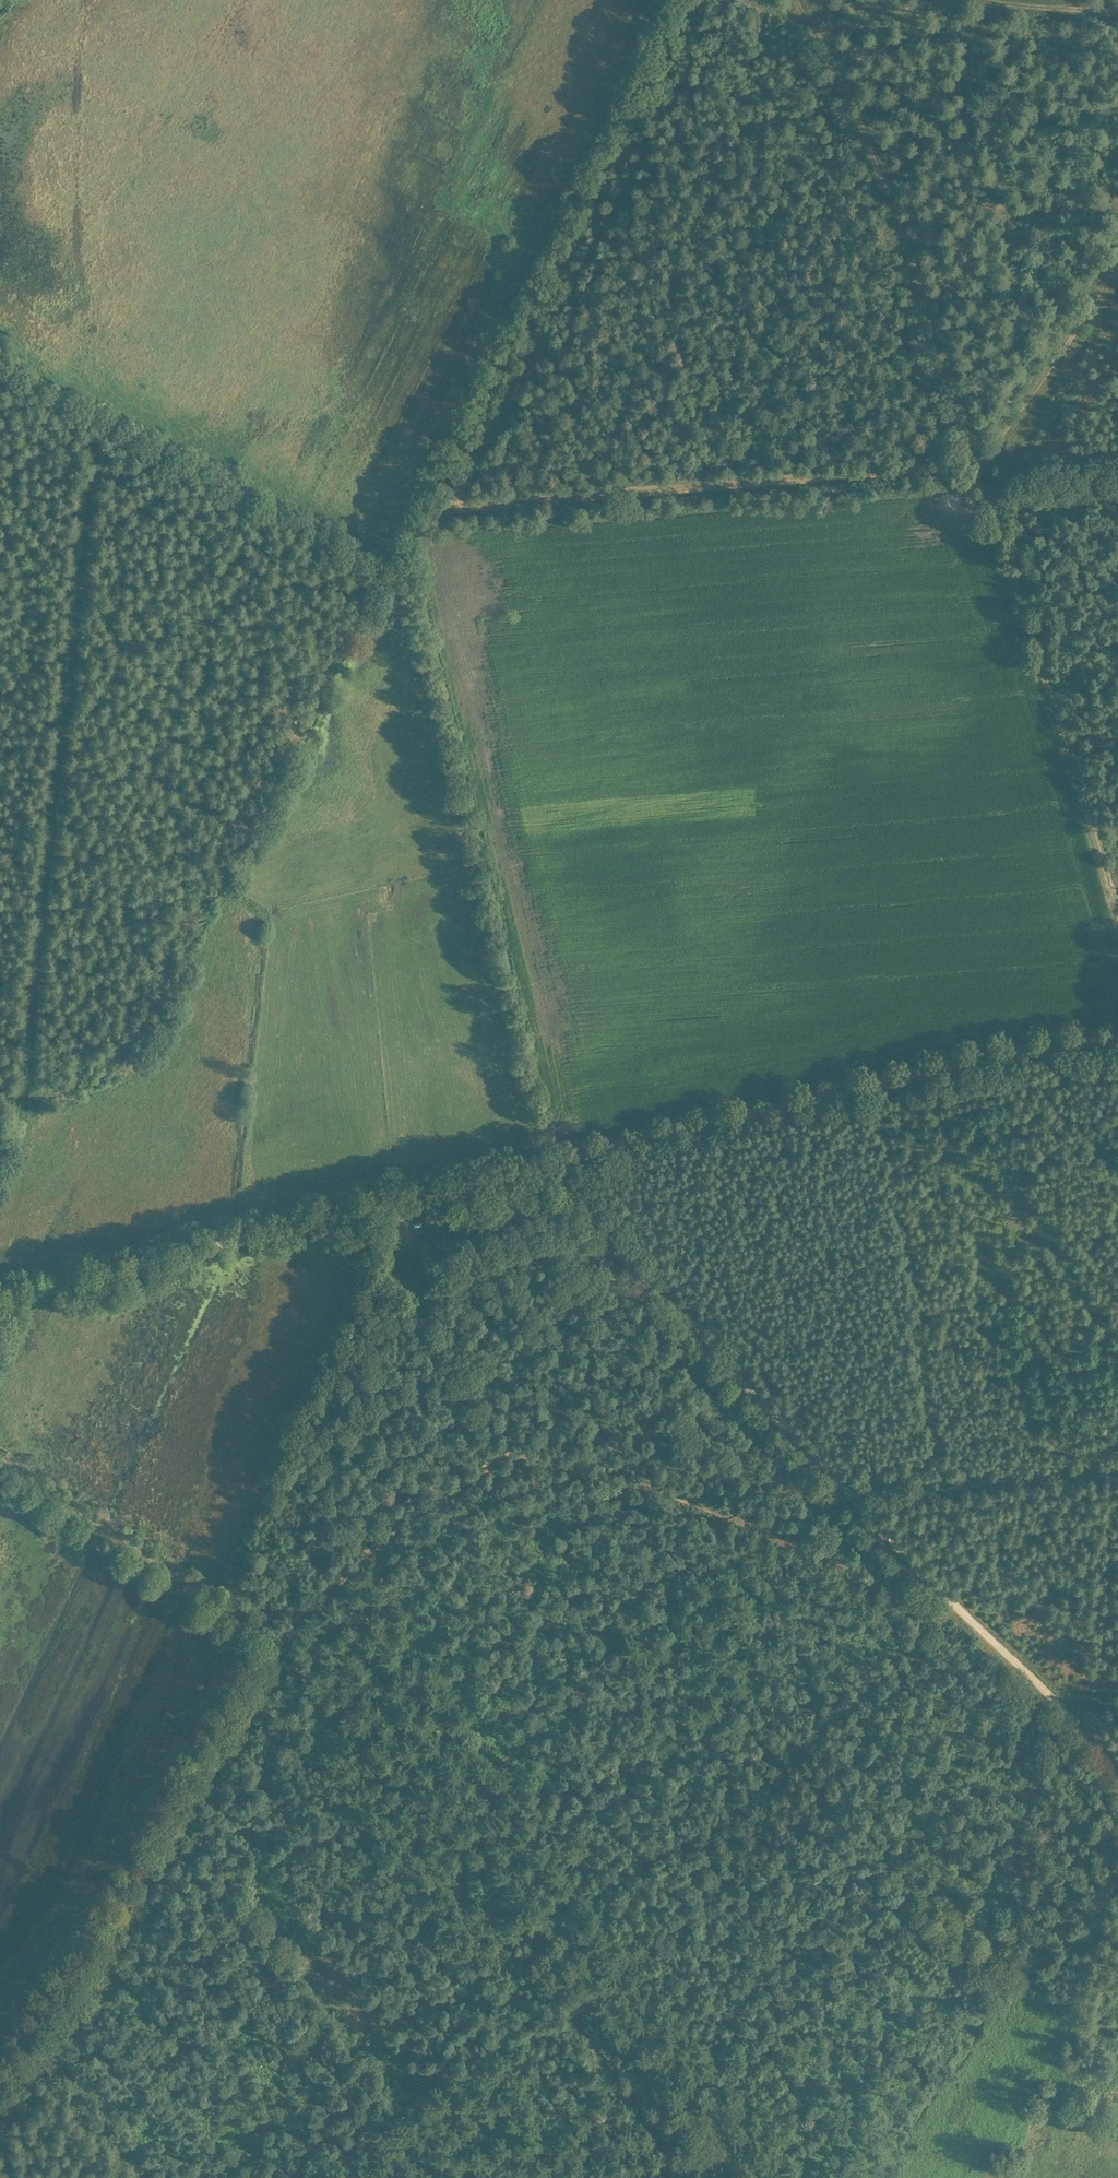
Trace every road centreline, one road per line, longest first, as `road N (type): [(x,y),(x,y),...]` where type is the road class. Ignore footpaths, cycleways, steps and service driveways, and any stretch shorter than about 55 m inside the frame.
road 1 (track): [(1117,914),(897,221),(795,0)]
road 2 (track): [(723,1813),(946,1613),(718,1511),(528,1454),(481,1459),(436,1484)]
road 3 (track): [(553,1162),(556,1178),(955,1606),(1117,1765)]
road 4 (track): [(1117,454),(458,499)]
road 5 (track): [(553,1162),(934,1068),(1117,1037)]
road 6 (track): [(458,499),(713,0)]
road 7 (track): [(272,1645),(0,2078)]
road 8 (track): [(0,1300),(399,1201)]
road 9 (track): [(138,1907),(207,1946),(398,2177)]
road 10 (track): [(510,1937),(299,1668),(272,1645)]
road 11 (track): [(746,2177),(726,2154),(667,2148),(616,2082),(538,1949),(510,1937)]
road 12 (track): [(723,1813),(956,2062)]
road 13 (track): [(272,1645),(0,1460)]
road 14 (track): [(956,2062),(1016,1983),(1076,1998),(1117,1855)]
road 15 (track): [(399,1201),(436,1484)]
road 16 (track): [(859,1503),(1117,1476)]
road 17 (track): [(510,1937),(723,1813)]
road 18 (track): [(988,464),(1117,261)]
road 19 (track): [(436,1484),(272,1645)]
road 20 (track): [(399,1201),(553,1162)]
road 21 (track): [(971,0),(1117,12)]
road 22 (track): [(142,2177),(48,2076)]
road 23 (track): [(889,2177),(956,2062)]

